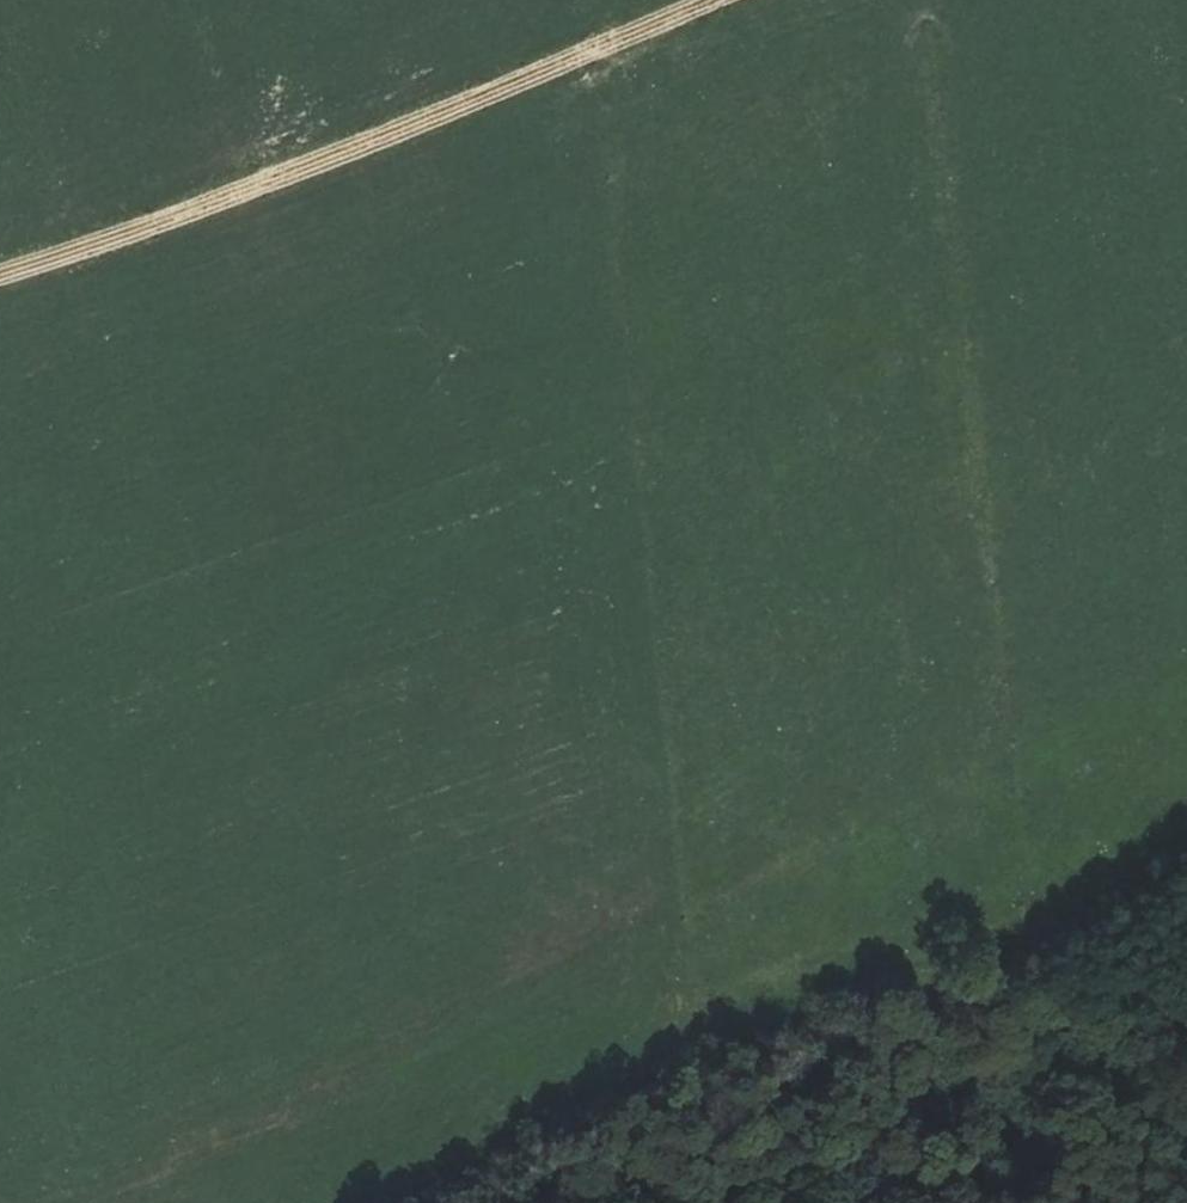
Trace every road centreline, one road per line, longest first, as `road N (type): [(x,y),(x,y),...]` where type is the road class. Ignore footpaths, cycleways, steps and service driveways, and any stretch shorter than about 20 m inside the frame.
road 1 (track): [(693,0),(275,177),(0,268)]

